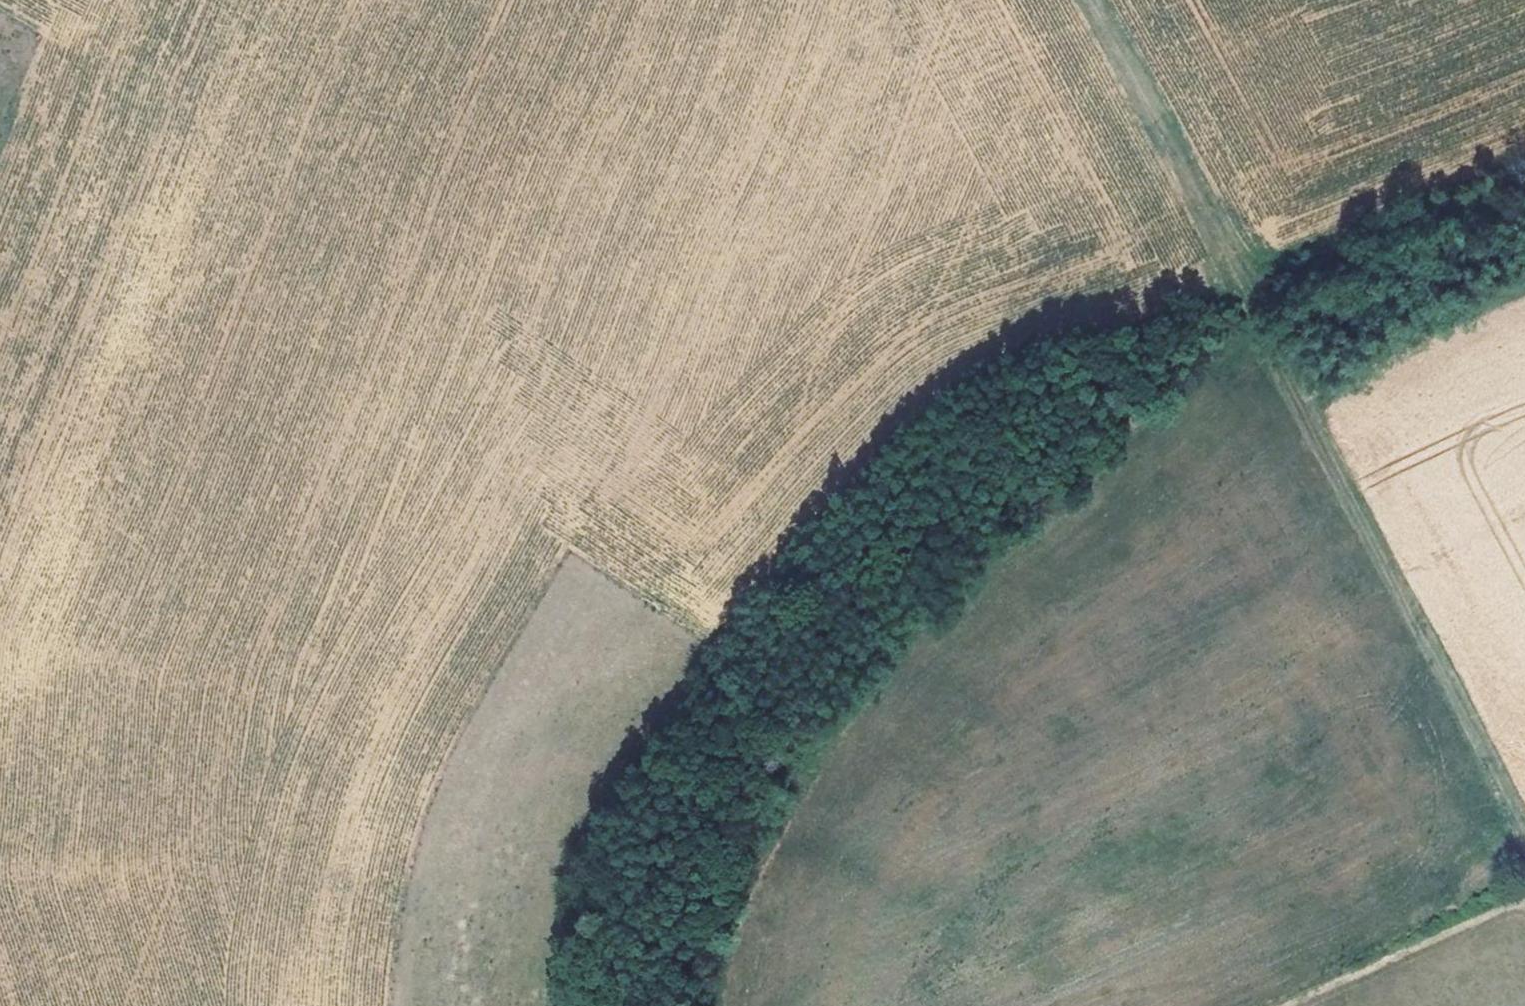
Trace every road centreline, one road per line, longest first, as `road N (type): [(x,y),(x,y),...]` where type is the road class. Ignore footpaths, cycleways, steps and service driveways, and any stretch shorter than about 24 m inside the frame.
road 1 (track): [(1087,0),(1283,362),(1524,837)]
road 2 (track): [(1524,223),(1261,321)]

